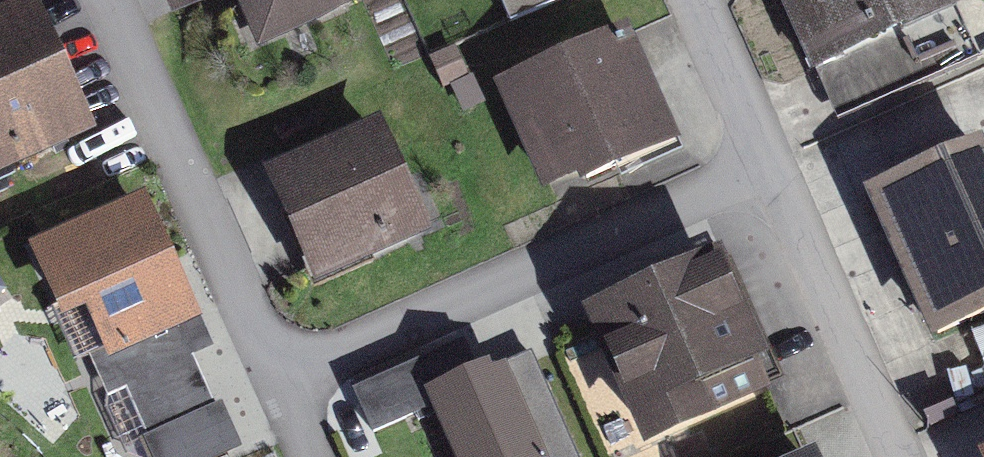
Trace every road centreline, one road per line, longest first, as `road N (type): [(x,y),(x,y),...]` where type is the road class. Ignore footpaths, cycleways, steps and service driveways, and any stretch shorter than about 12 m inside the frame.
road 1 (residential): [(760,169),(279,383)]
road 2 (residential): [(279,383),(105,0)]
road 3 (residential): [(886,456),(760,169)]
road 4 (residential): [(760,169),(685,0)]

